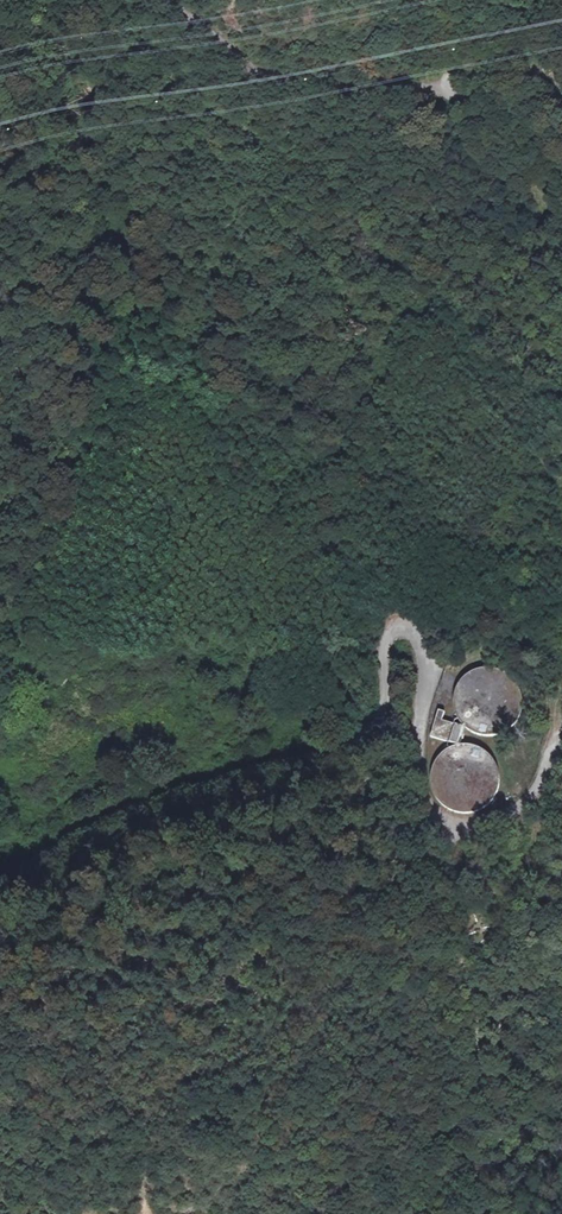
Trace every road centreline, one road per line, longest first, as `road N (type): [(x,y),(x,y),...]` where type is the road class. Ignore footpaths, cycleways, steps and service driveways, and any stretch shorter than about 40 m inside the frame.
road 1 (unclassified): [(0,870),(349,743),(384,703),(385,648),(398,624),(415,634),(426,672),(416,785),(429,820),(465,831),(519,810),(534,800),(551,741),(561,740)]
road 2 (track): [(448,82),(266,78),(182,0)]
road 3 (unclassified): [(561,141),(455,99),(448,82)]

